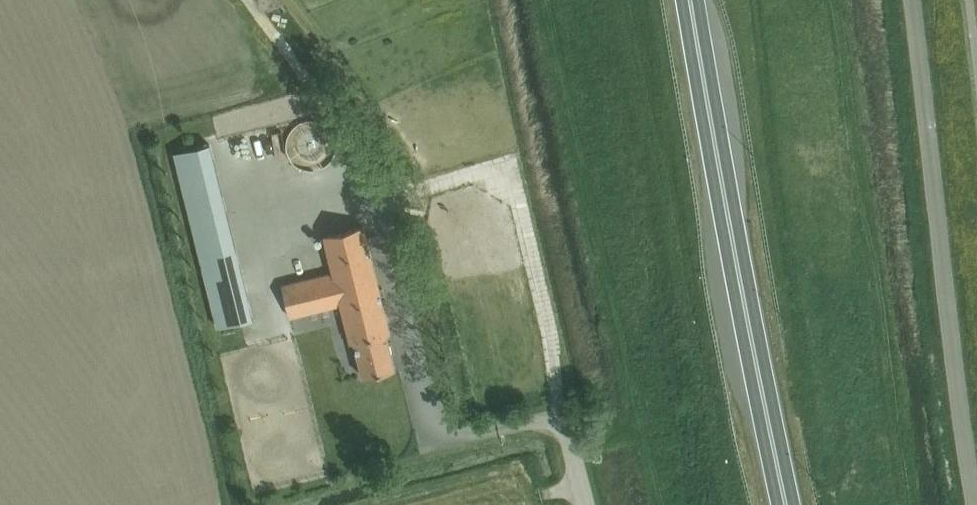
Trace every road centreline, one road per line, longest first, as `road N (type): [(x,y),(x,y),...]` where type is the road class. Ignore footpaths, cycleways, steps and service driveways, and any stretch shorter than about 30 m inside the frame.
road 1 (trunk): [(784,504),(724,216),(690,0)]
road 2 (unclassified): [(976,504),(912,0)]
road 3 (unclassified): [(586,504),(558,426),(539,420),(499,429)]

